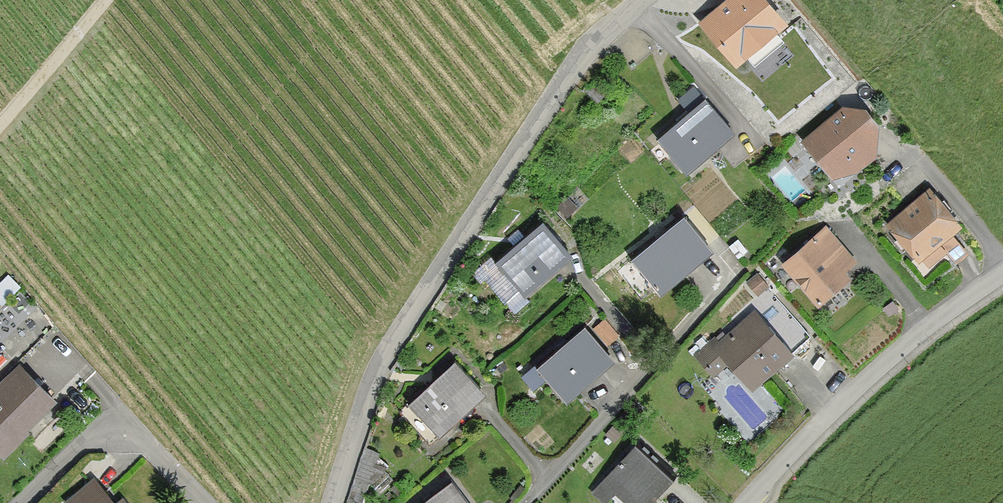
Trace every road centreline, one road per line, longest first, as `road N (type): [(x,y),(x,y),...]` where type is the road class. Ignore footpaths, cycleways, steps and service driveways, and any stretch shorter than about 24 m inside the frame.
road 1 (residential): [(332,502),(384,357),(602,37),(646,0)]
road 2 (residential): [(762,502),(874,384),(1002,281)]
road 3 (residential): [(31,502),(119,417),(209,502)]
road 4 (track): [(113,0),(0,134)]

